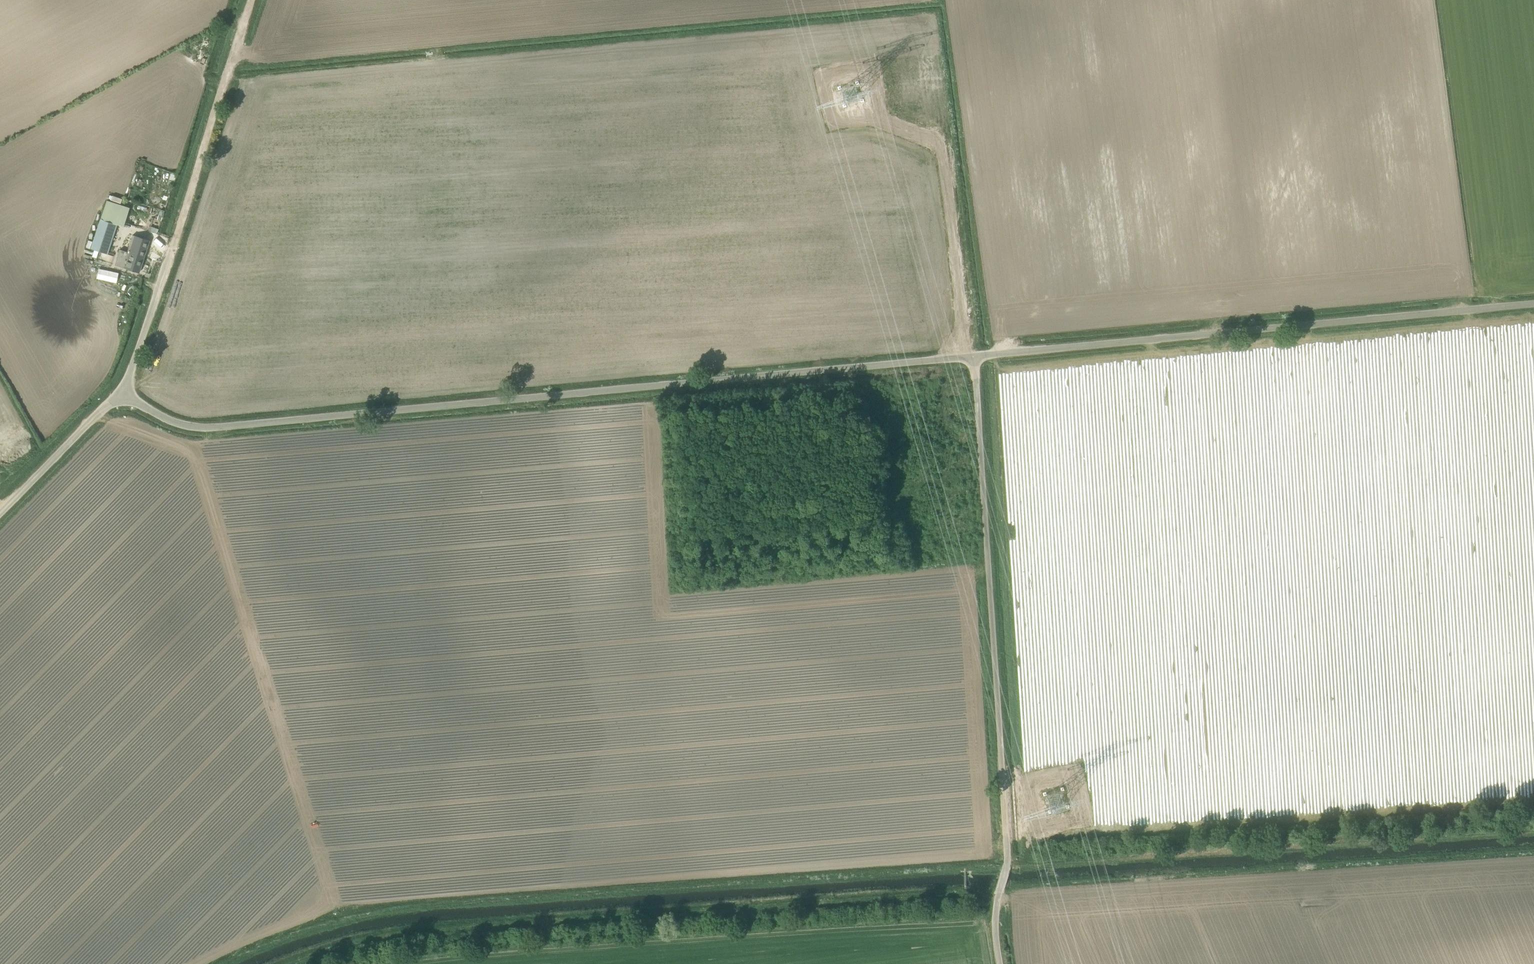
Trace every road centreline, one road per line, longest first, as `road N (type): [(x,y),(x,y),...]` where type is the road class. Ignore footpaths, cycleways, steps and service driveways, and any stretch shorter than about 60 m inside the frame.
road 1 (unclassified): [(121,392),(162,417),(207,428),(975,356)]
road 2 (unclassified): [(999,963),(994,941),(1008,839),(975,356)]
road 3 (unclassified): [(975,356),(1533,304)]
road 4 (track): [(253,0),(173,249)]
road 5 (unclassified): [(0,512),(121,392)]
road 6 (unclassified): [(121,392),(173,249)]

